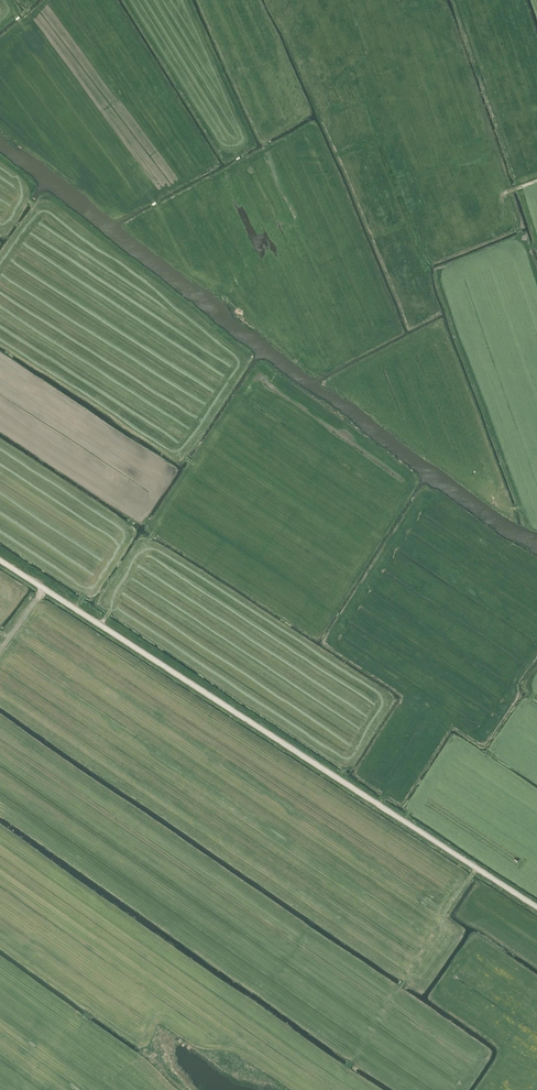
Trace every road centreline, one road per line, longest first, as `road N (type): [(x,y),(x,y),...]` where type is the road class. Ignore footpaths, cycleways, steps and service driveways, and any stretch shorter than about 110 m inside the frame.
road 1 (unclassified): [(536,909),(0,561)]

